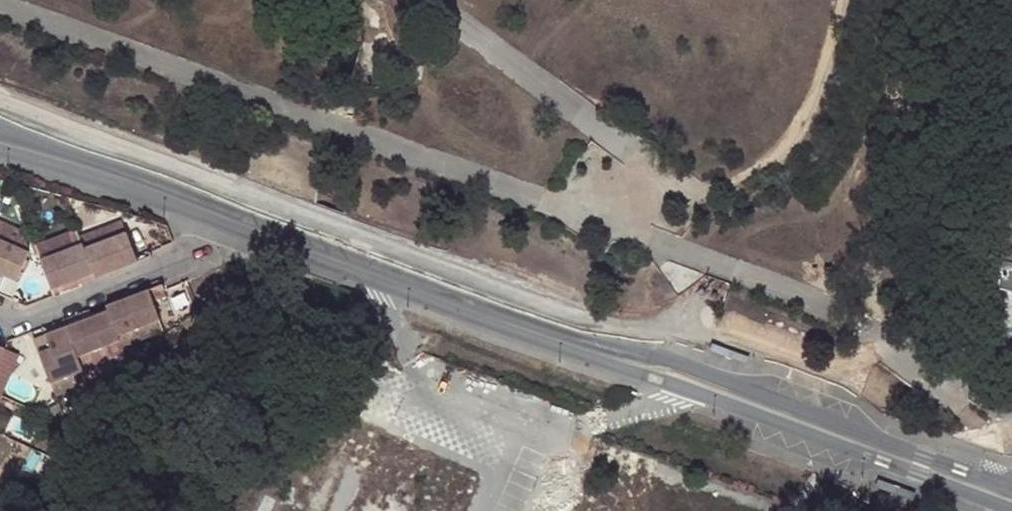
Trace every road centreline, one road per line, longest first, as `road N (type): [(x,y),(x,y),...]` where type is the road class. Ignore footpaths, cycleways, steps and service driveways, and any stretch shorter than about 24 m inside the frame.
road 1 (tertiary): [(1011,486),(238,196),(21,138)]
road 2 (tertiary): [(227,225),(1001,510)]
road 3 (residential): [(0,310),(28,321),(193,256),(227,225)]
road 4 (tertiary): [(21,138),(227,225)]

